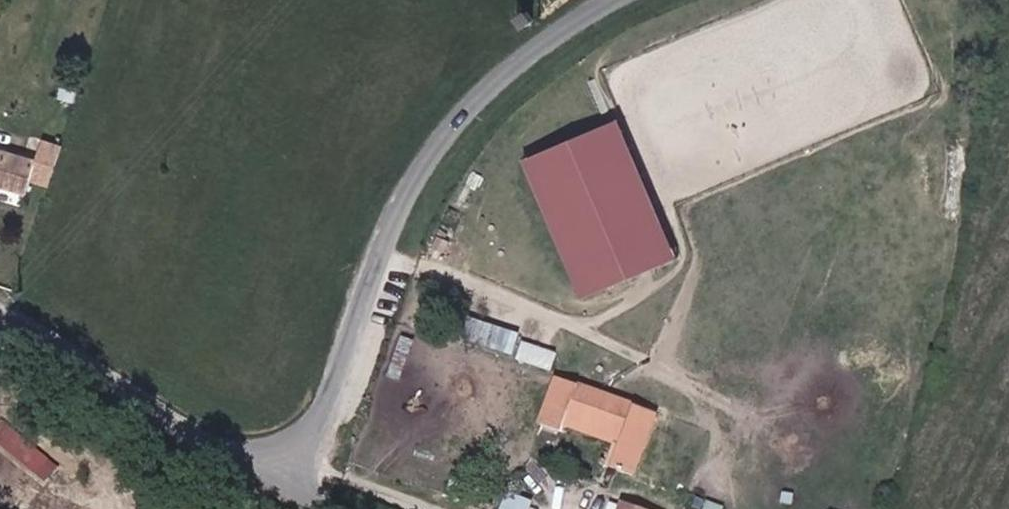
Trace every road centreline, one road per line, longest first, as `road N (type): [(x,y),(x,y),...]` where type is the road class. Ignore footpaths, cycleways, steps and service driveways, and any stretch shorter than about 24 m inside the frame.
road 1 (unclassified): [(285,483),(333,402),(412,185),(520,75),(620,0)]
road 2 (unclassified): [(285,483),(0,320)]

